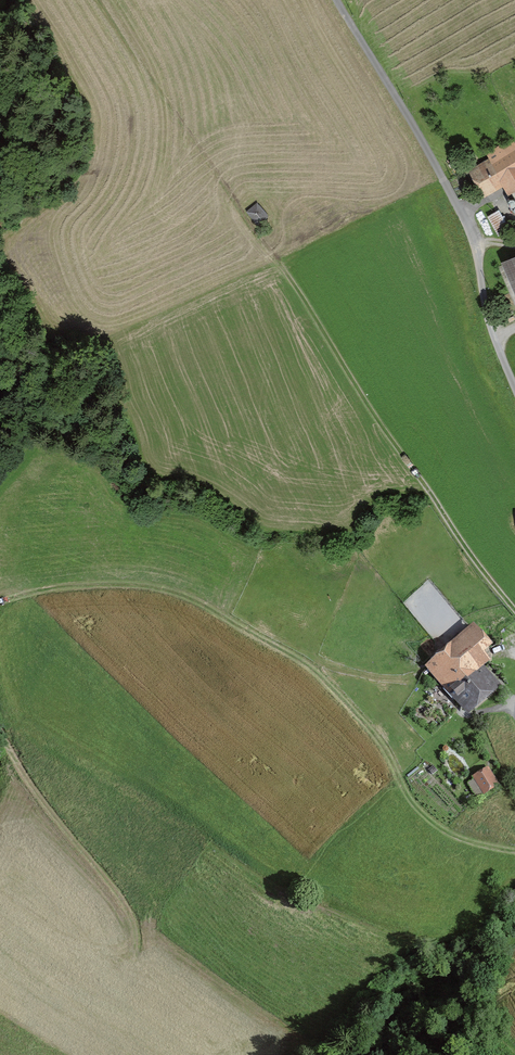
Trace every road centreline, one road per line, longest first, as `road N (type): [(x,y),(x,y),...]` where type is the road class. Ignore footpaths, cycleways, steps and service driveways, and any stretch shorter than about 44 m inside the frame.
road 1 (track): [(514,608),(441,513),(100,0)]
road 2 (track): [(0,601),(107,583),(158,587),(199,601),(319,673),(369,726),(409,797),(433,821),(514,850)]
road 3 (residential): [(514,389),(488,322),(467,227),(337,0)]
road 4 (track): [(27,1014),(63,959),(126,960),(138,942),(124,901),(31,785),(0,732)]

